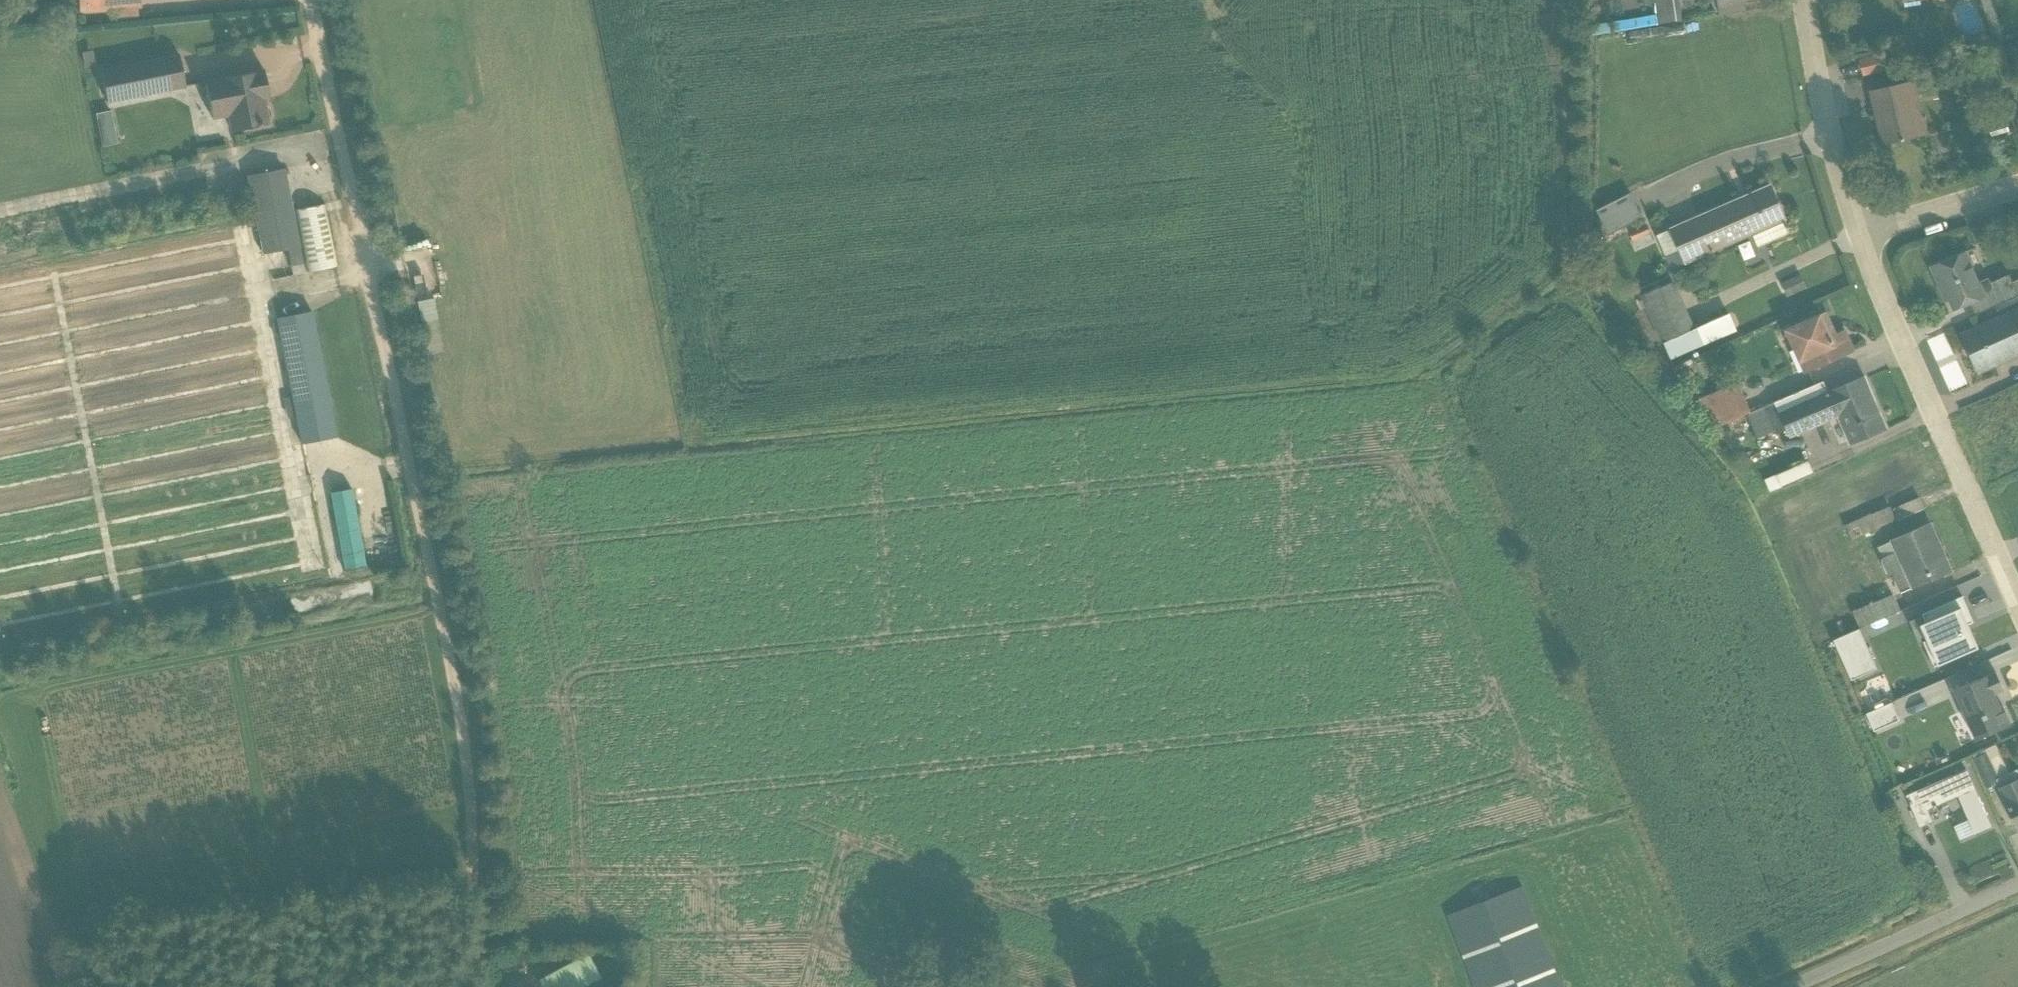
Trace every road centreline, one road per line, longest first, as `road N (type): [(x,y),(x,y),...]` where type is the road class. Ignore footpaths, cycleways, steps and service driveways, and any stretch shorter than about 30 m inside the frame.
road 1 (track): [(469,986),(473,888),(460,717),(309,0)]
road 2 (residential): [(2017,604),(1857,236)]
road 3 (unclassified): [(2017,883),(1792,986)]
road 4 (residential): [(1857,236),(1803,0)]
road 5 (track): [(72,986),(0,795)]
road 6 (residential): [(1857,236),(2017,186)]

